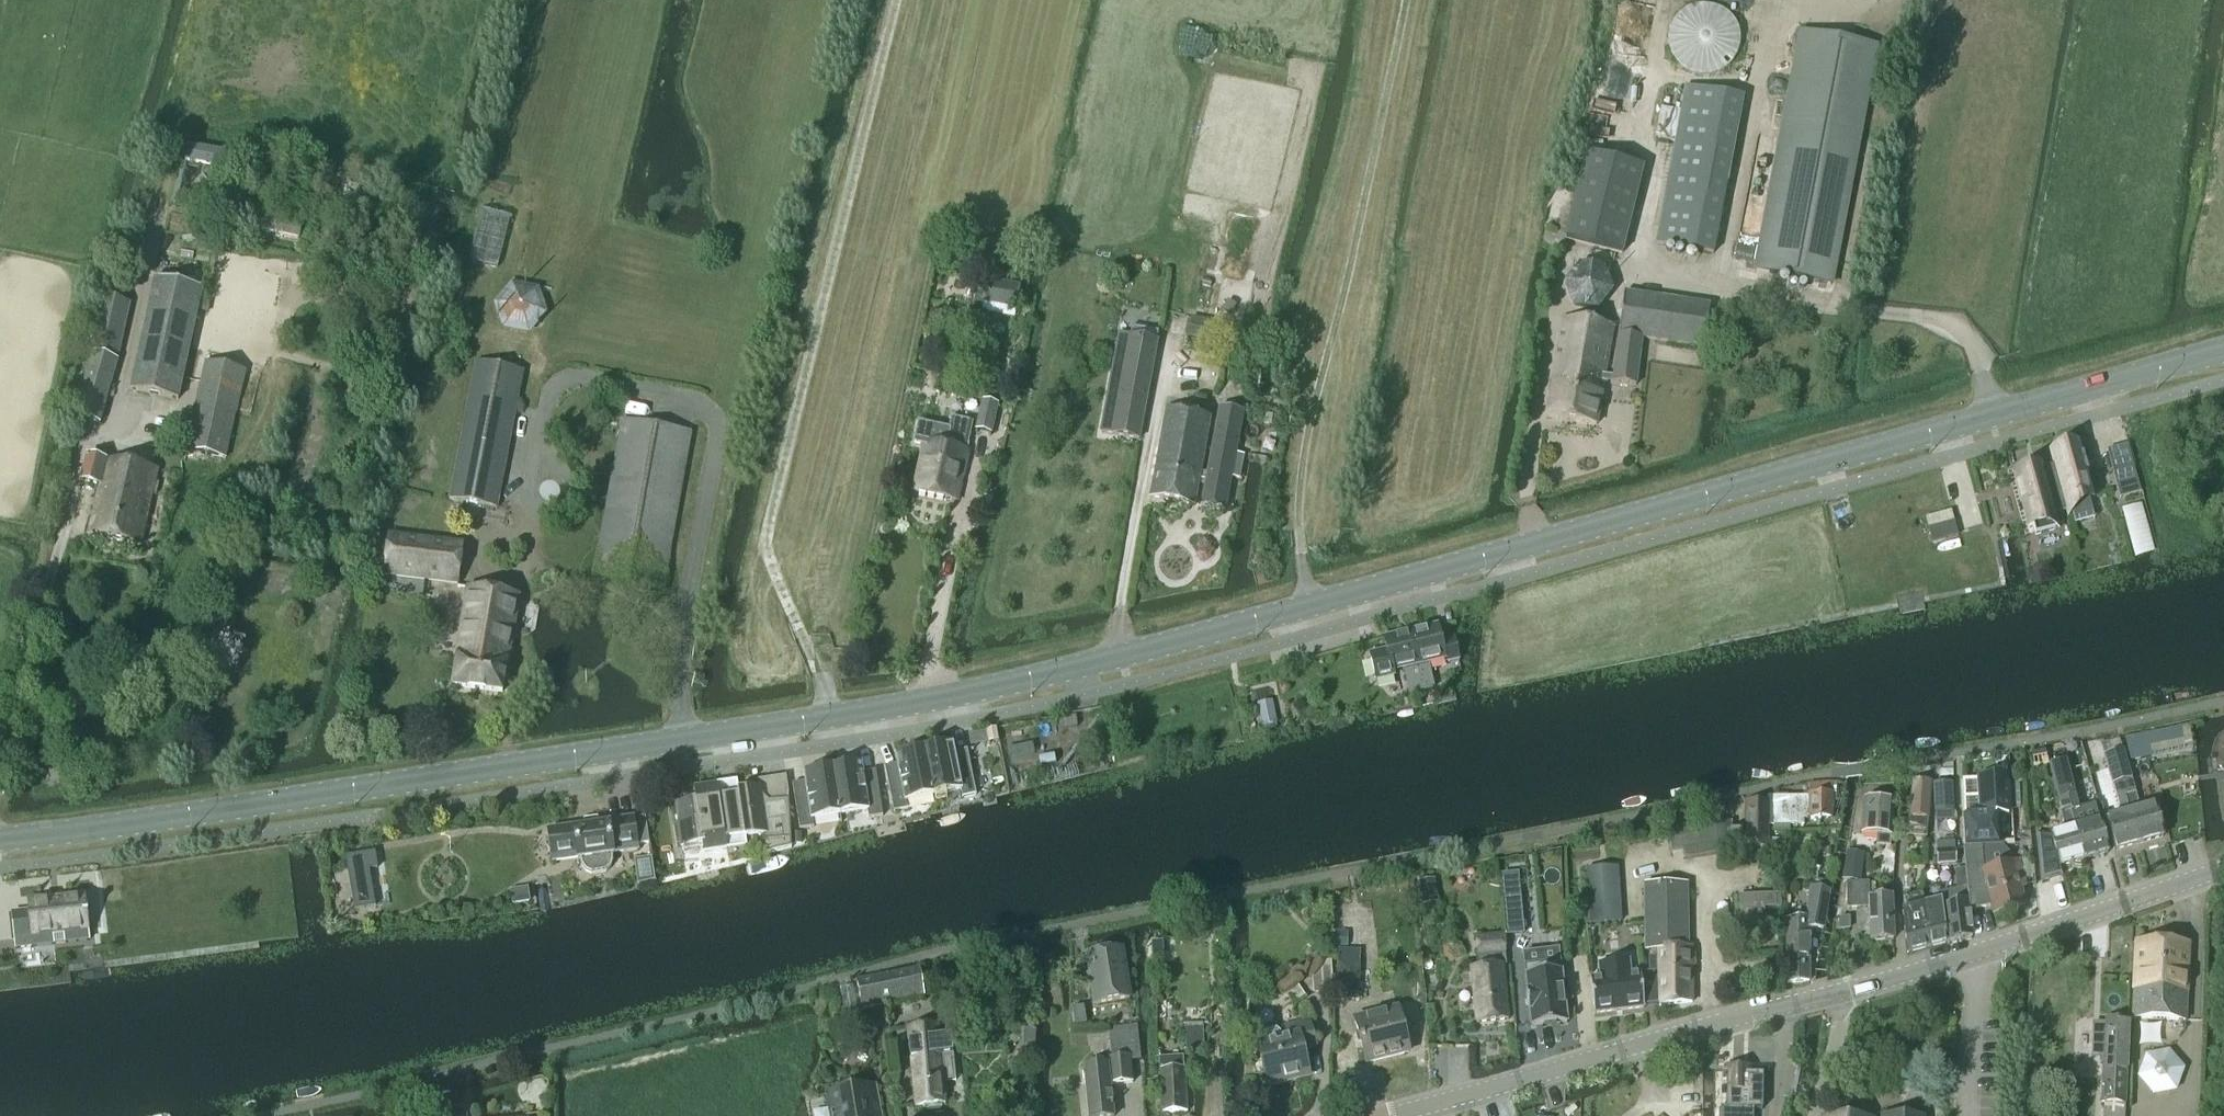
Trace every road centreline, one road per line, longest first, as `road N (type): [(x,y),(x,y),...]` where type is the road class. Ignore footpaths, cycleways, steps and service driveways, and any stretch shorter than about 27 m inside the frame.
road 1 (secondary): [(0,841),(204,817),(933,699),(1308,609),(2223,353)]
road 2 (tertiary): [(1393,1115),(1849,997),(2223,874)]
road 3 (track): [(897,0),(767,550),(834,715)]
road 4 (track): [(1308,609),(1299,502),(1313,410),(1406,0)]
road 5 (track): [(1841,302),(1896,0)]

